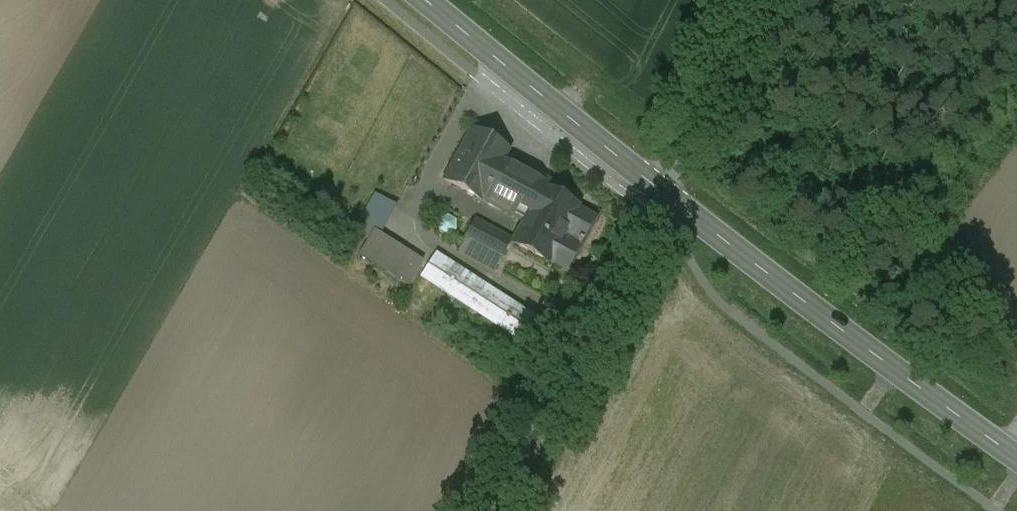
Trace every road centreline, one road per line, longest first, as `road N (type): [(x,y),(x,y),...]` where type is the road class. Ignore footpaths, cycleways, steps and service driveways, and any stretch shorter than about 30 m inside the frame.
road 1 (secondary): [(1016,459),(665,196)]
road 2 (unclassified): [(502,510),(665,196)]
road 3 (secondary): [(665,196),(423,0)]
road 4 (unclassified): [(665,196),(765,0)]

